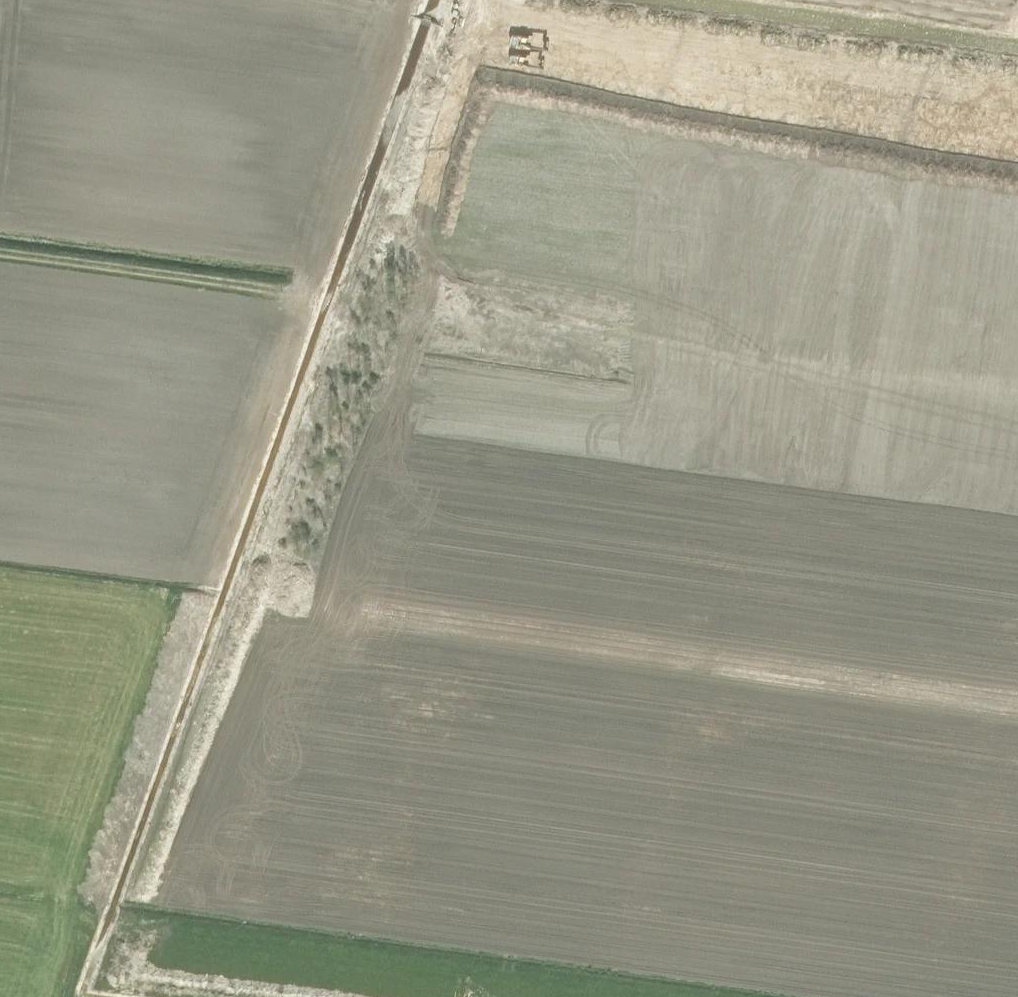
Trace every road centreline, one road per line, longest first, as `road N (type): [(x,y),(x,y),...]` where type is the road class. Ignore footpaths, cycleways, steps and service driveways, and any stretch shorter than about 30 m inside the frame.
road 1 (track): [(311,297),(0,253)]
road 2 (track): [(1017,24),(841,0)]

